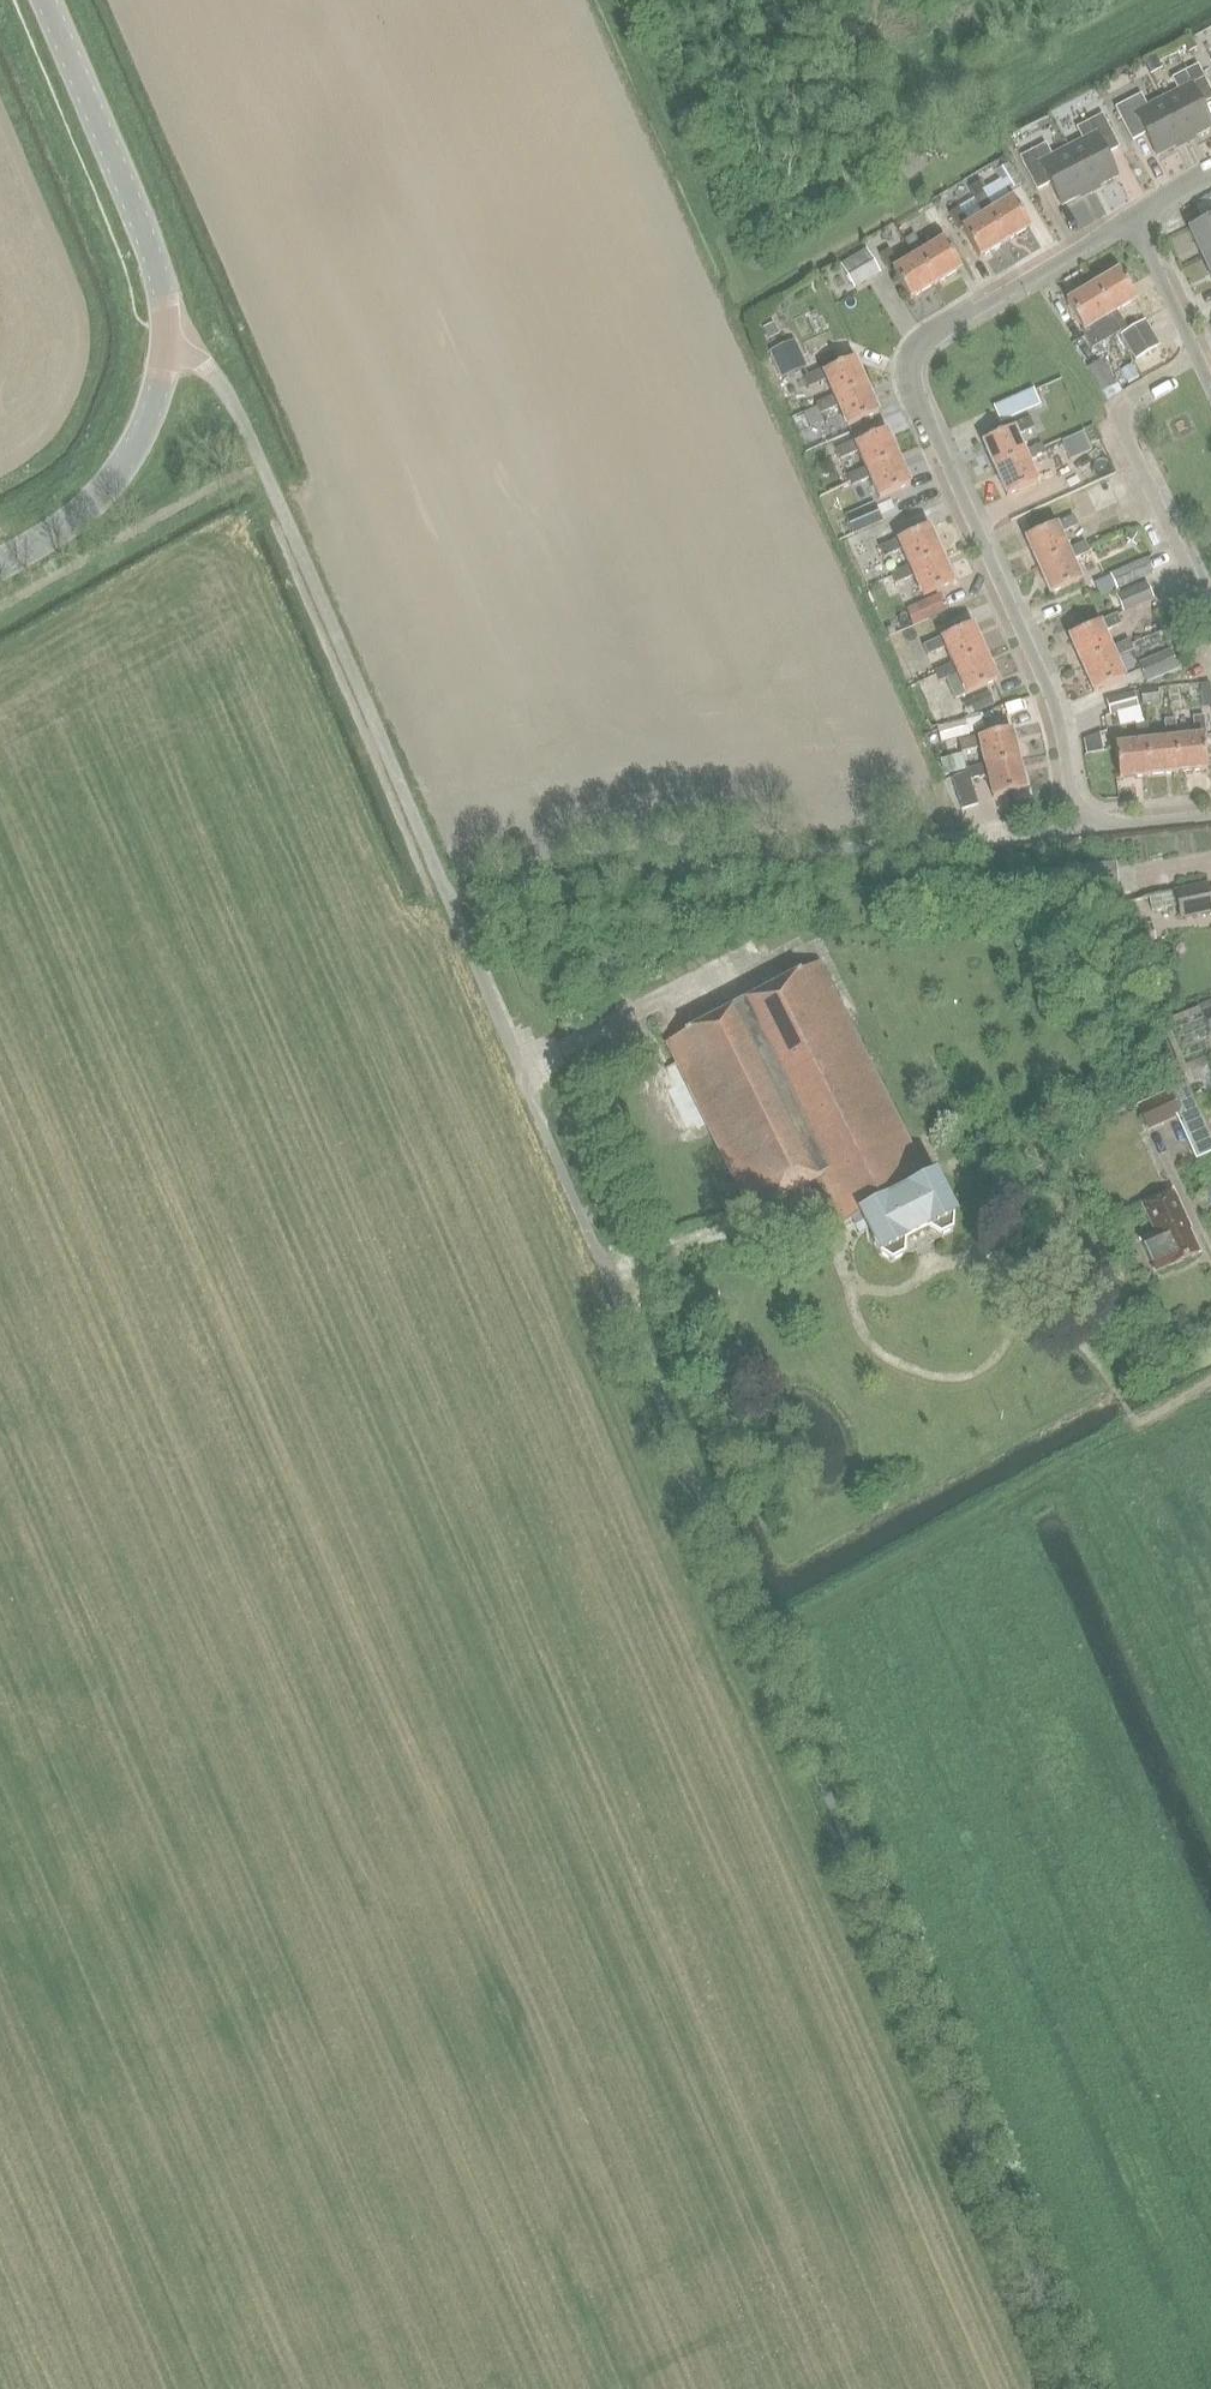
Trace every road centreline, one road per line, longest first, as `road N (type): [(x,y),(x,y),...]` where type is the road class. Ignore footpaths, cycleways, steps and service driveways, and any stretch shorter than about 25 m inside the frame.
road 1 (residential): [(1134,215),(924,338),(908,372),(1043,676),(1086,829)]
road 2 (unclassified): [(0,565),(67,529),(112,485),(145,432),(163,369),(155,264),(47,0)]
road 3 (residential): [(1210,610),(1119,409),(1197,357)]
road 4 (residential): [(1197,357),(1134,215)]
road 5 (residential): [(1210,820),(1086,829)]

